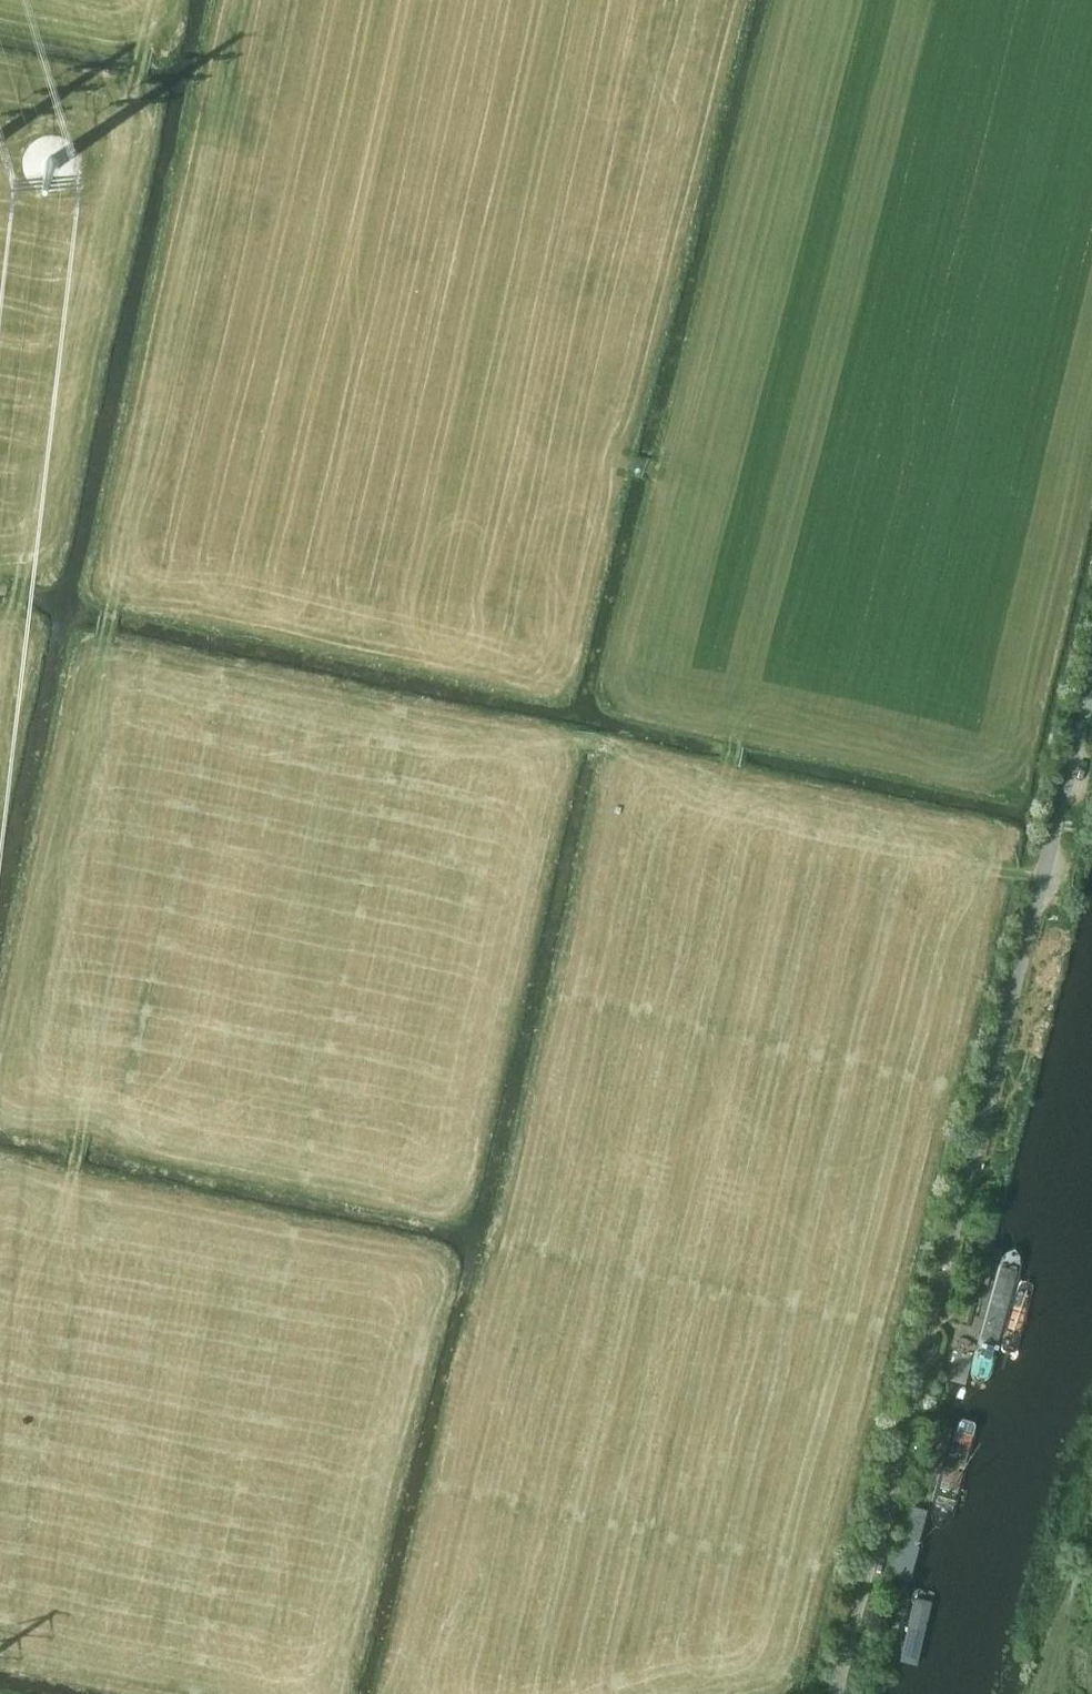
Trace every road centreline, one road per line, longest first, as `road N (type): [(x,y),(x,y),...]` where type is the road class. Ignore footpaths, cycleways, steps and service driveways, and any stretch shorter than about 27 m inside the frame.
road 1 (unclassified): [(835,1693),(1091,671)]

